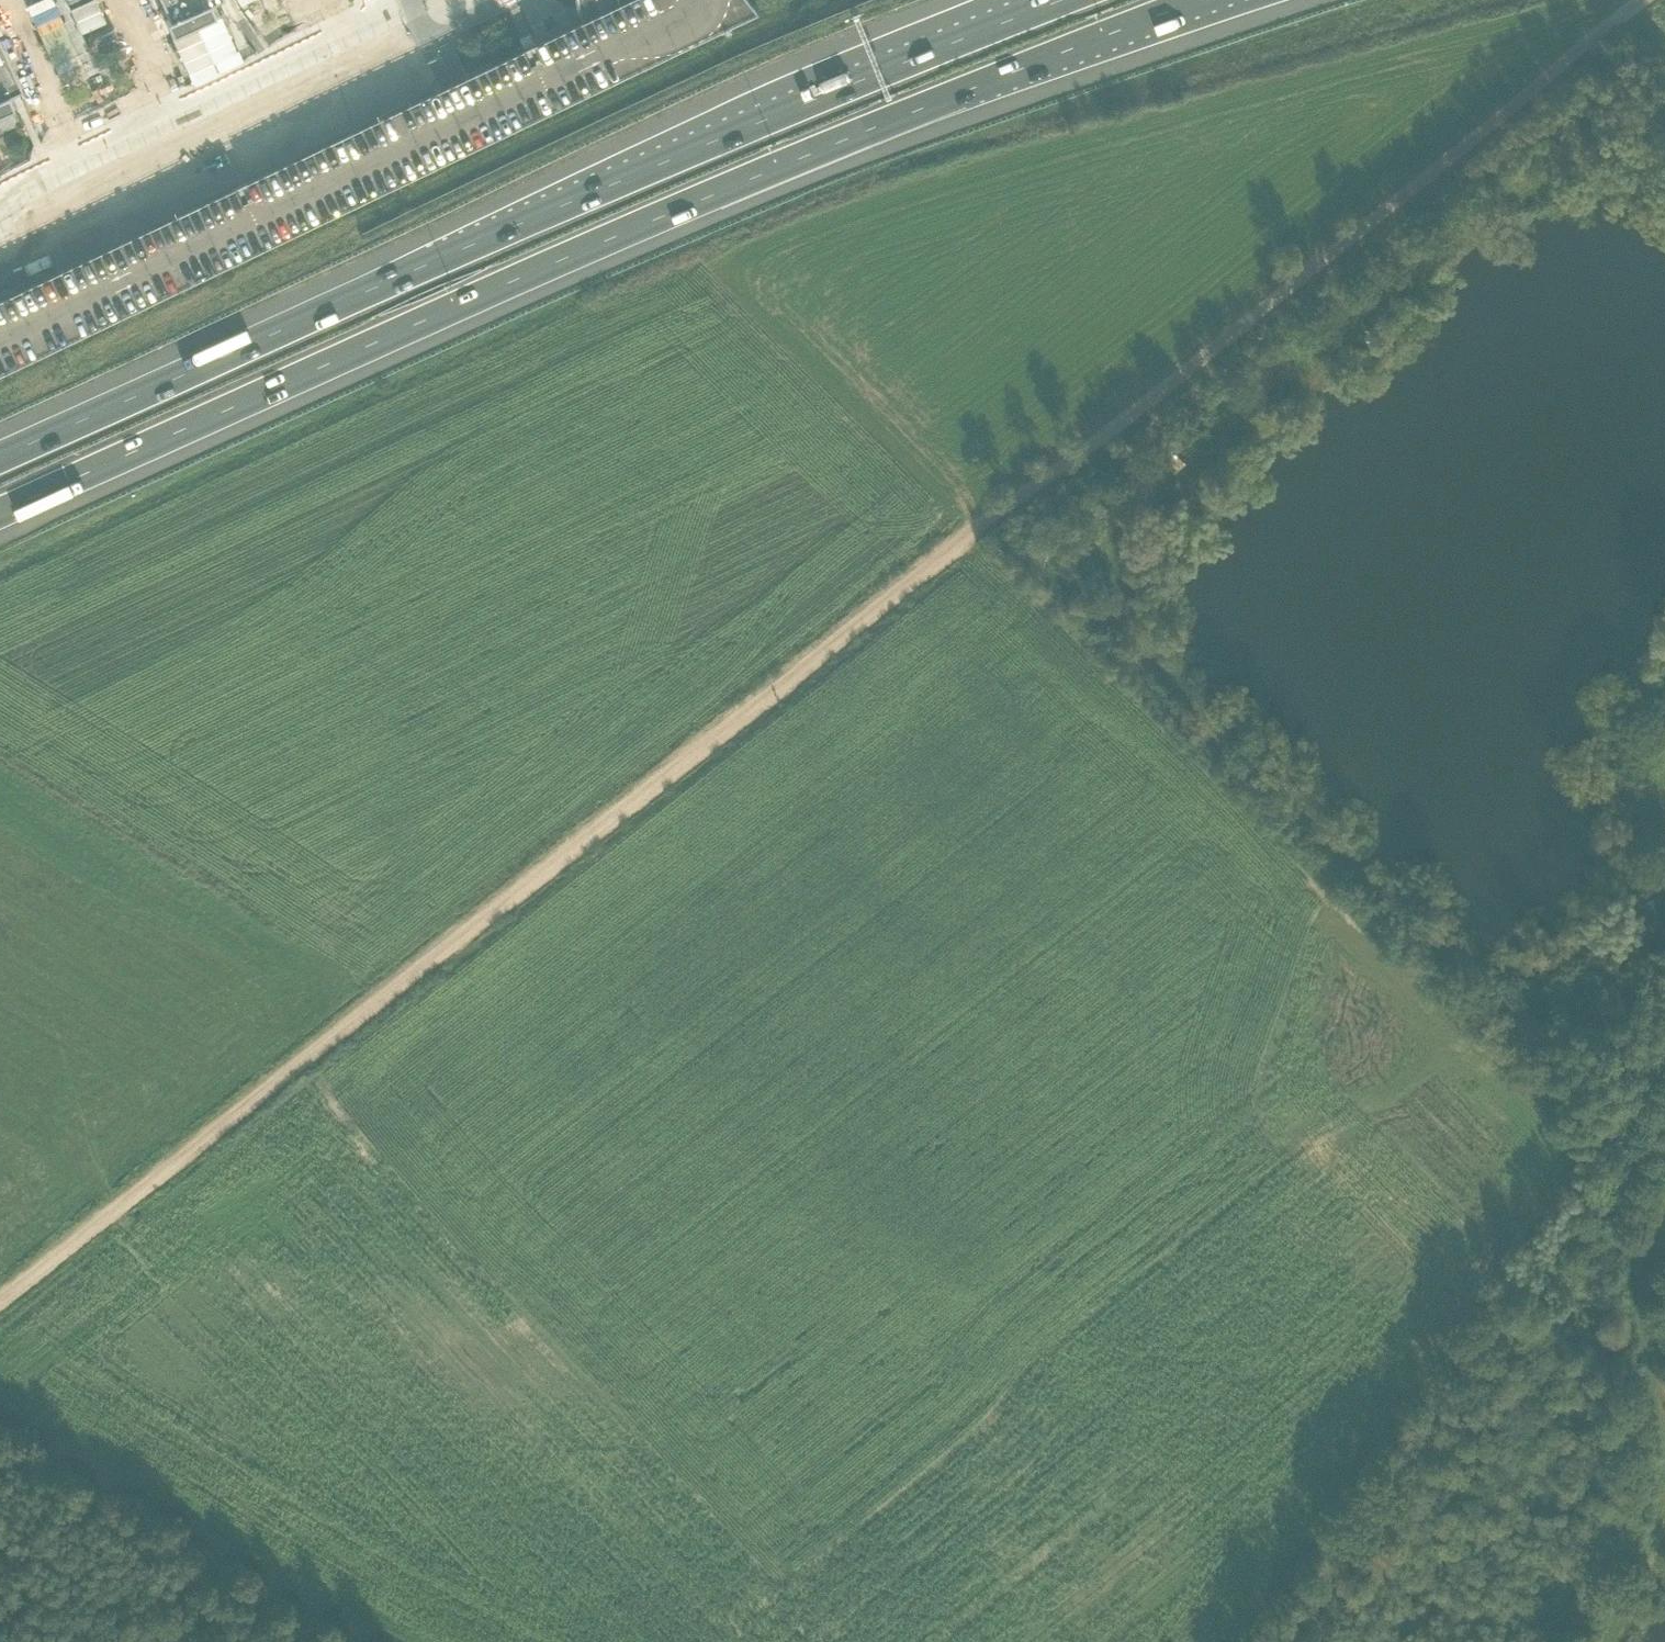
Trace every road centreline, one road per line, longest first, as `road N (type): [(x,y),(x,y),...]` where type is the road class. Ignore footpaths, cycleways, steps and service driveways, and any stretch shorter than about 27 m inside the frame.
road 1 (track): [(1643,0),(0,1293)]
road 2 (motorway): [(0,515),(639,228),(966,92),(1220,0)]
road 3 (motorway): [(1060,0),(471,245),(0,456)]

